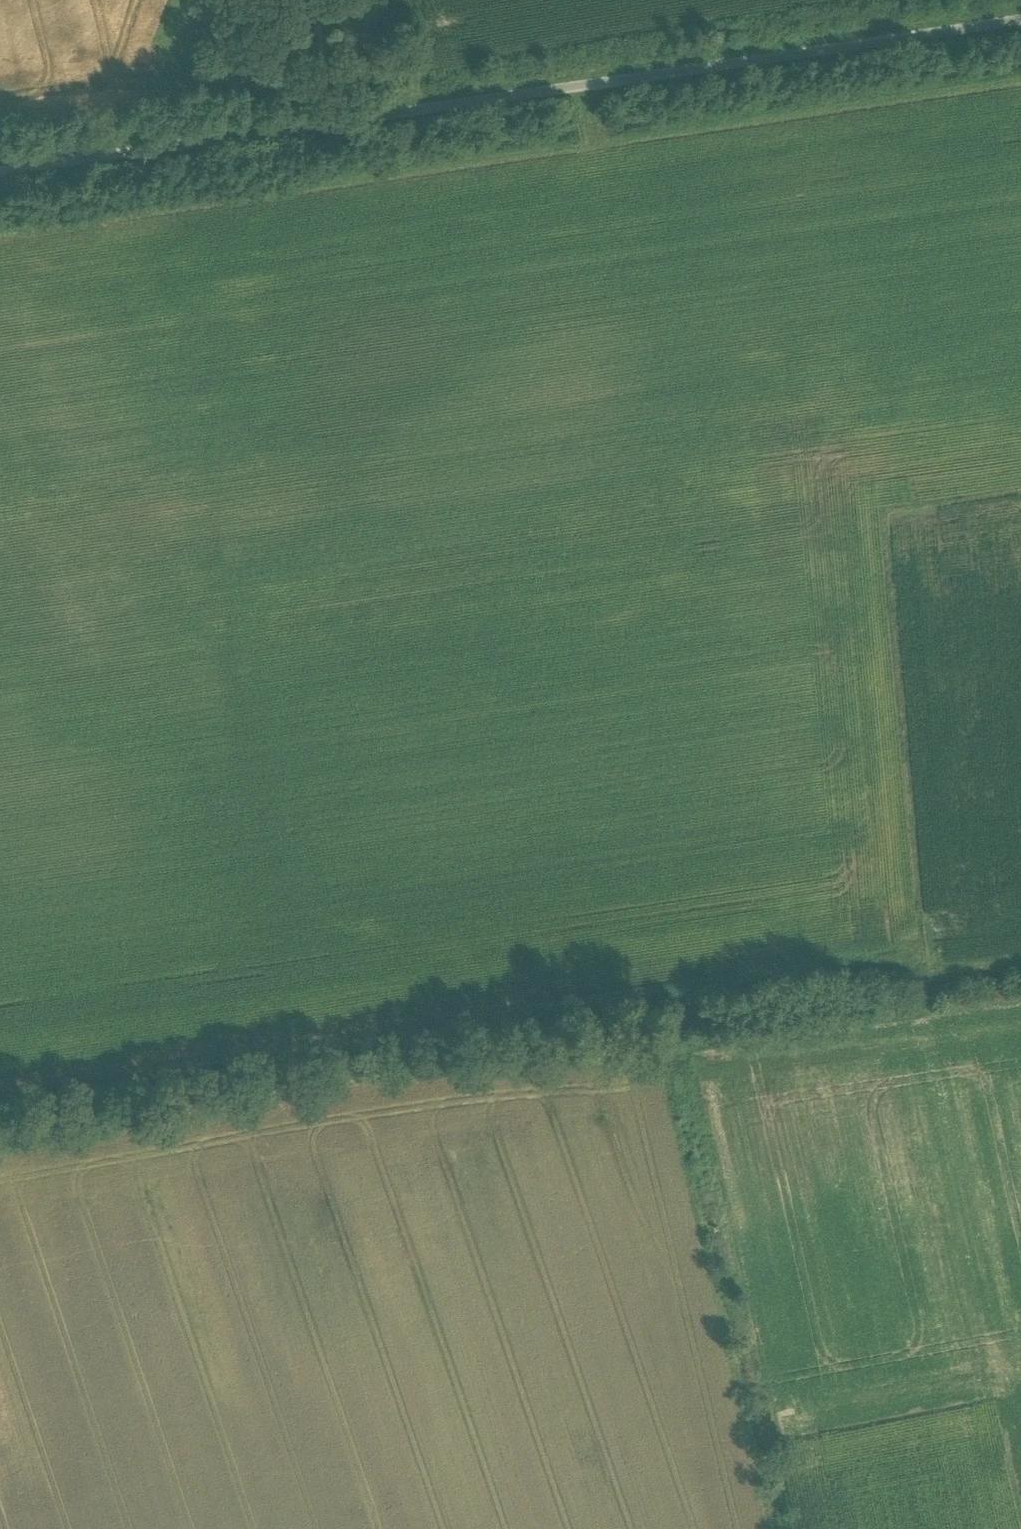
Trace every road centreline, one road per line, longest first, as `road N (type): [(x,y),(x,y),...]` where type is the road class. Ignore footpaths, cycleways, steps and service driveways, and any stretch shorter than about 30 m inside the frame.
road 1 (unclassified): [(1020,21),(0,173)]

